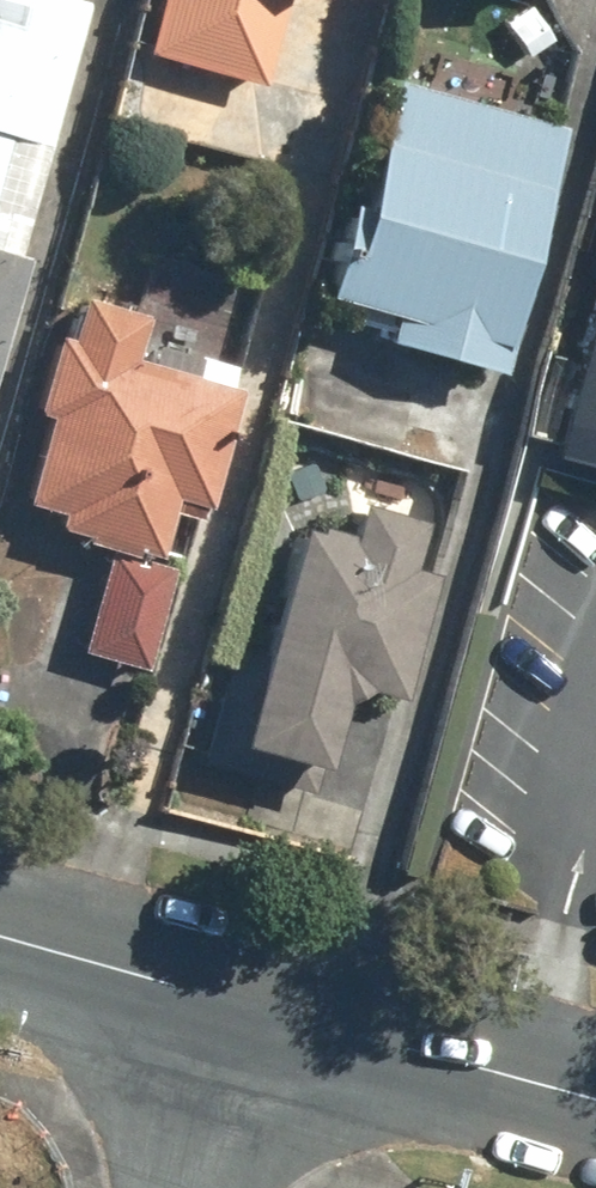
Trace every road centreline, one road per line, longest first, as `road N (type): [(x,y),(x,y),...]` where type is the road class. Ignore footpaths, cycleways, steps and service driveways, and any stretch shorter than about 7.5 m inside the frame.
road 1 (tertiary): [(595,1101),(235,997)]
road 2 (tertiary): [(235,997),(0,933)]
road 3 (residential): [(235,997),(184,1187)]

